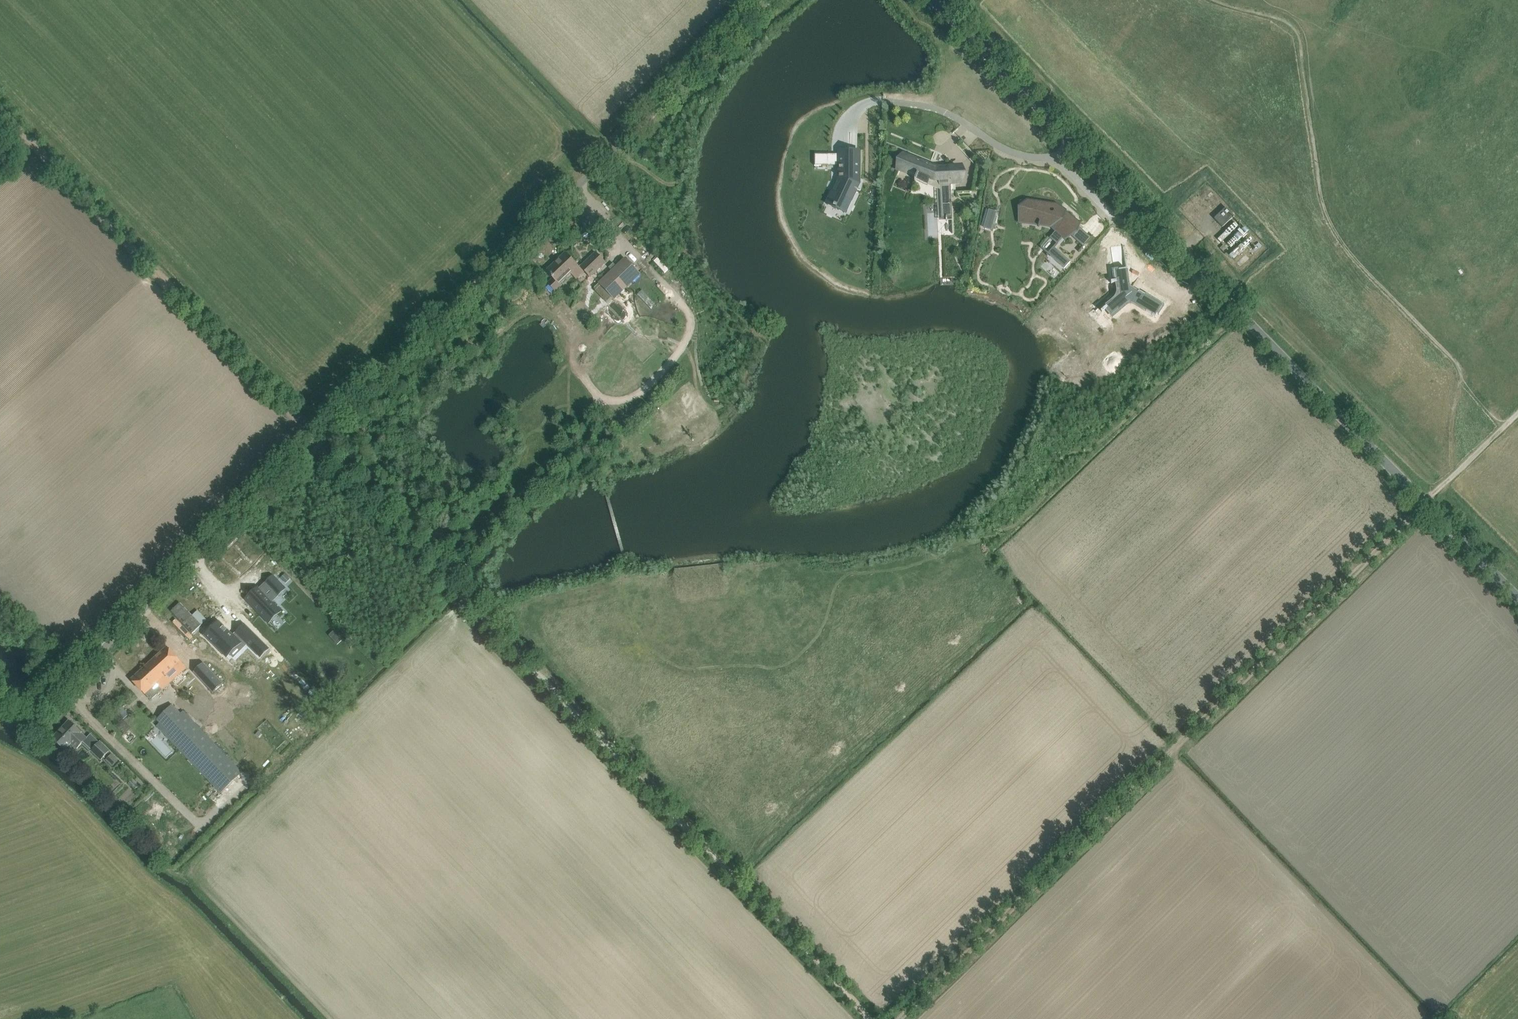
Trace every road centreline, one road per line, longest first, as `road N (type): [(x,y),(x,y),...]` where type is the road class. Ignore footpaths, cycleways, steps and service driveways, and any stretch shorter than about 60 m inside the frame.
road 1 (track): [(1426,505),(901,1018)]
road 2 (unclassified): [(1517,605),(1072,142)]
road 3 (unclassified): [(317,441),(768,0)]
road 4 (unclassified): [(684,827),(317,441)]
road 5 (track): [(317,441),(0,111)]
road 6 (unclassified): [(0,723),(18,726),(31,717),(317,441)]
road 7 (track): [(871,1018),(684,827)]
road 8 (unclassified): [(1072,142),(934,0)]
road 9 (residential): [(1055,158),(1012,151),(944,112),(888,101)]

